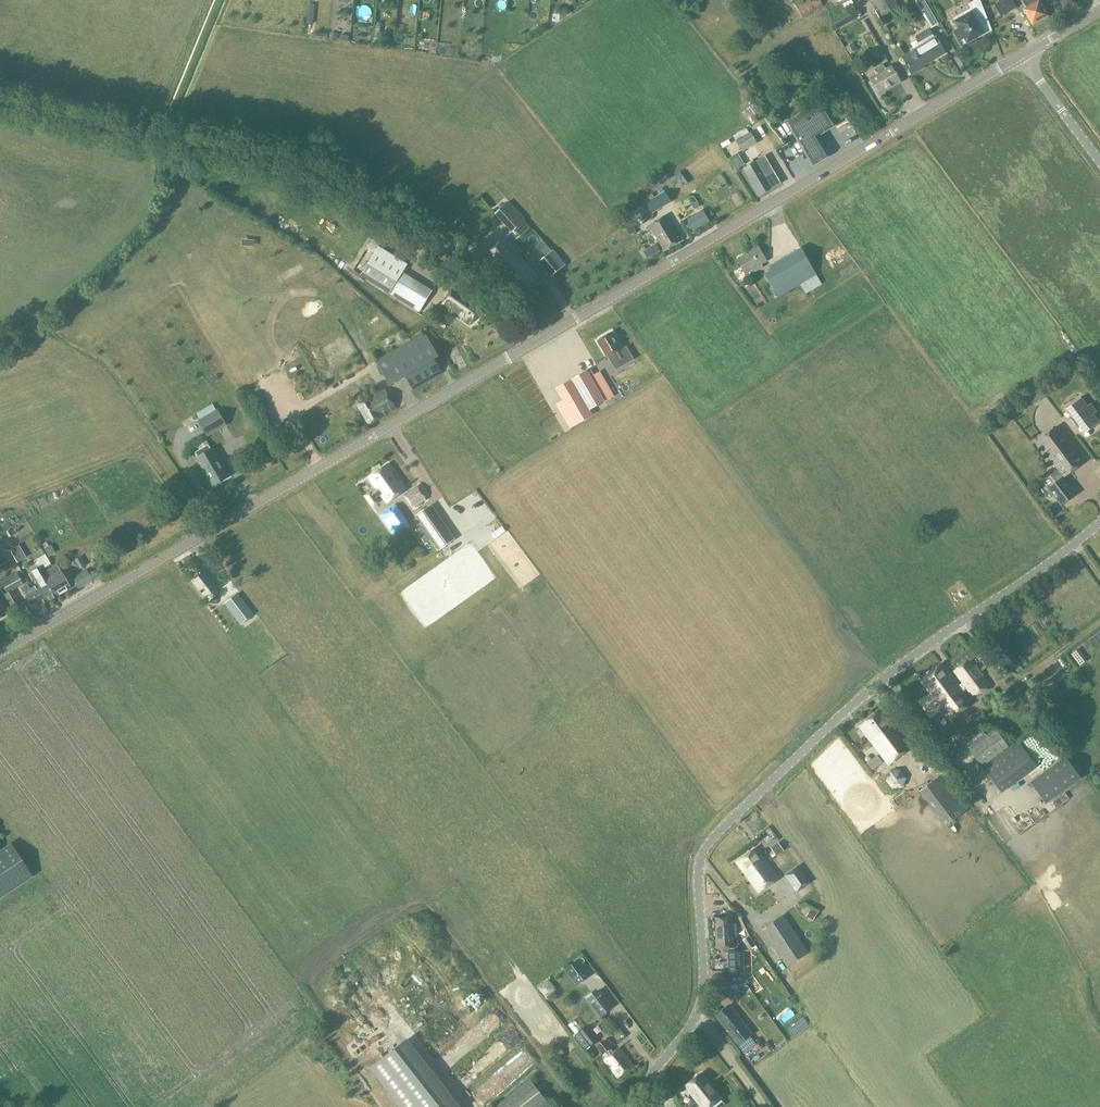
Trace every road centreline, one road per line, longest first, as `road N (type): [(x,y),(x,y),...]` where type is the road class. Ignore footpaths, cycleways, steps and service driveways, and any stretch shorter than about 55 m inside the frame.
road 1 (unclassified): [(623,1106),(703,998),(699,879),(718,833),(868,692),(1099,523)]
road 2 (tertiary): [(0,653),(533,344)]
road 3 (unclassified): [(533,344),(493,293),(307,170),(0,106)]
road 4 (tertiary): [(533,344),(1021,56)]
road 5 (unclassified): [(1099,163),(1021,56)]

